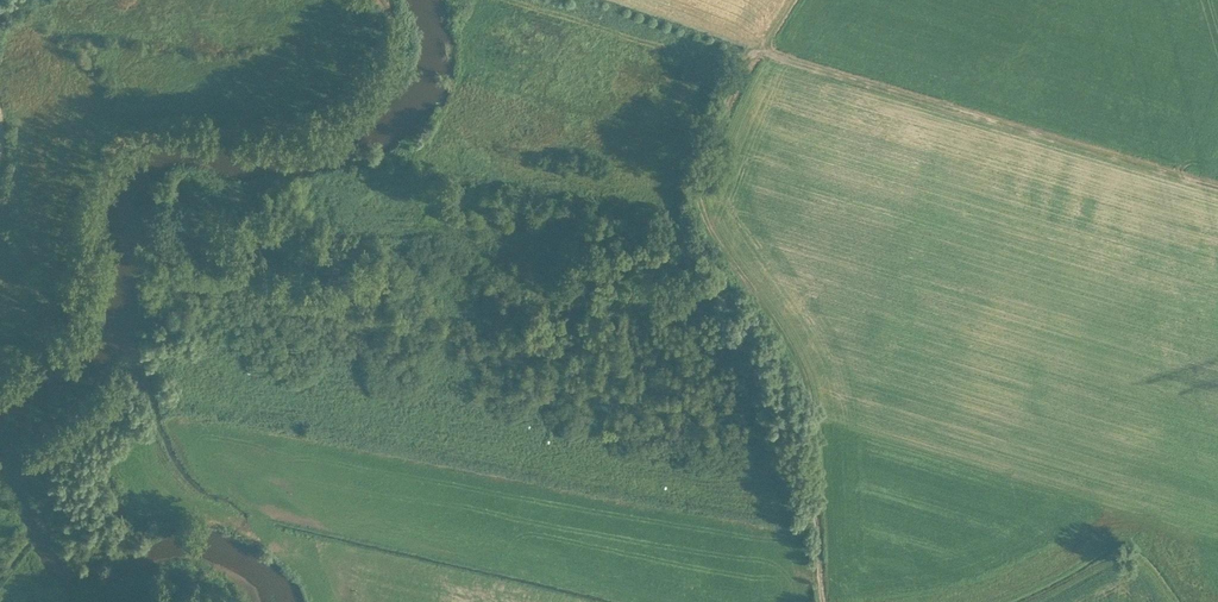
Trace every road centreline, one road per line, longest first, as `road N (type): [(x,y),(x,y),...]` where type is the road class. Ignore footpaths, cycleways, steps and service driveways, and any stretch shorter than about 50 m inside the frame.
road 1 (track): [(823,601),(808,385),(718,240),(705,200),(713,147),(764,50)]
road 2 (track): [(764,50),(1217,191)]
road 3 (track): [(718,240),(558,248),(322,190)]
road 4 (track): [(750,64),(519,0)]

